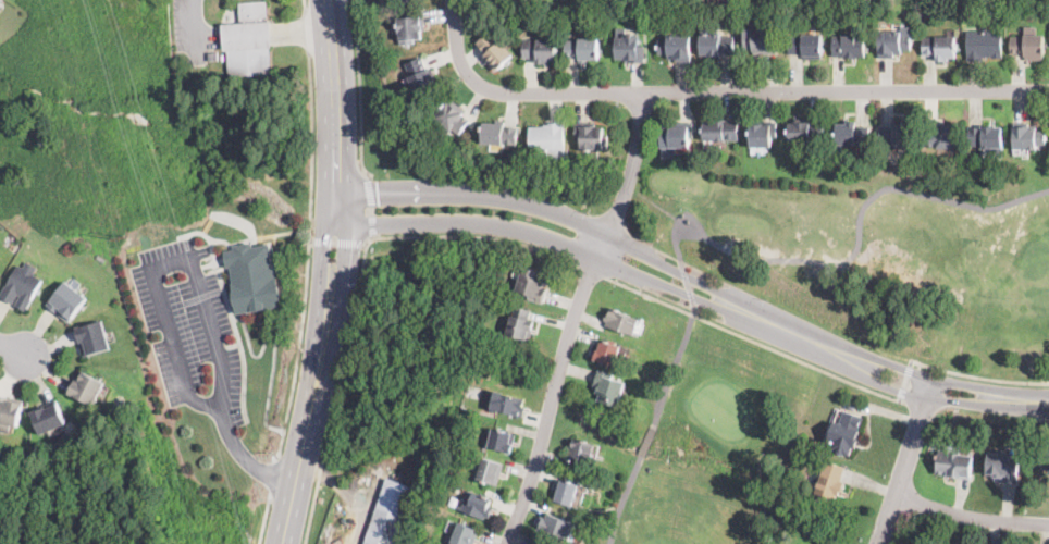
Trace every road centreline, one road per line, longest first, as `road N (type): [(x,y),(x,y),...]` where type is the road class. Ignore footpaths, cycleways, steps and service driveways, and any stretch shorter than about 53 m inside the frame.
road 1 (residential): [(1048,89),(498,92),(466,69),(454,0)]
road 2 (tertiary): [(908,370),(786,323),(548,208),(483,195),(336,195)]
road 3 (tertiary): [(335,222),(451,222),(544,234),(901,392)]
road 4 (tertiary): [(329,0),(337,118),(332,290),(281,543)]
road 5 (residential): [(596,257),(505,543)]
road 6 (residential): [(931,380),(879,543)]
road 7 (residential): [(894,495),(994,520),(1048,524)]
road 8 (residential): [(641,92),(630,177),(608,234)]
road 9 (tertiary): [(901,392),(977,404),(1032,400)]
road 10 (tertiary): [(1032,400),(908,370)]

